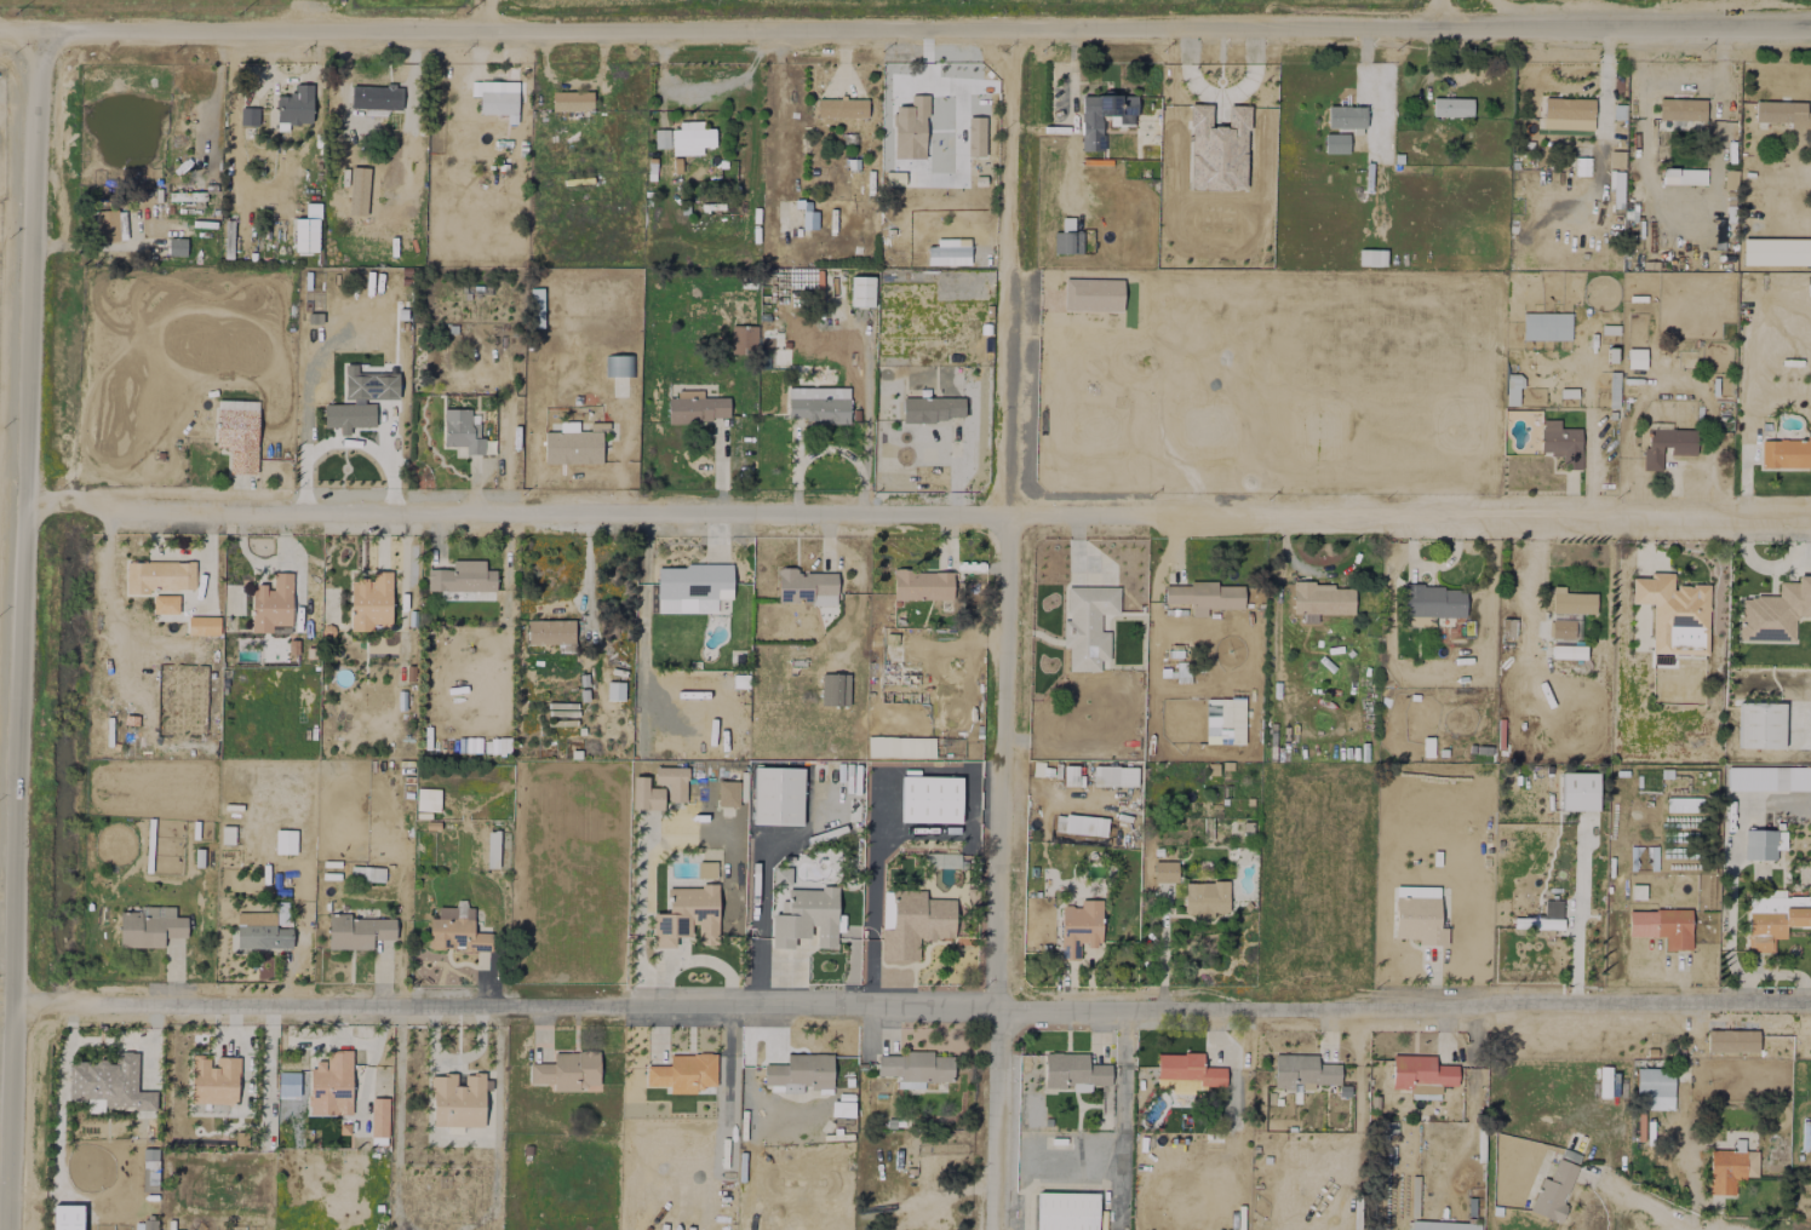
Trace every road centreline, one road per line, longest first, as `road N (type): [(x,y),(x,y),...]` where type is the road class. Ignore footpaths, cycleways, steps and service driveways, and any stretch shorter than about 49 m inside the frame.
road 1 (residential): [(0,34),(1011,21),(1810,26)]
road 2 (residential): [(1810,1004),(1001,1012),(18,1005)]
road 3 (residential): [(28,505),(1810,519)]
road 4 (residential): [(13,1229),(41,34)]
road 5 (residential): [(987,1229),(1001,1012),(1004,515)]
road 6 (residential): [(1011,21),(1004,515)]

